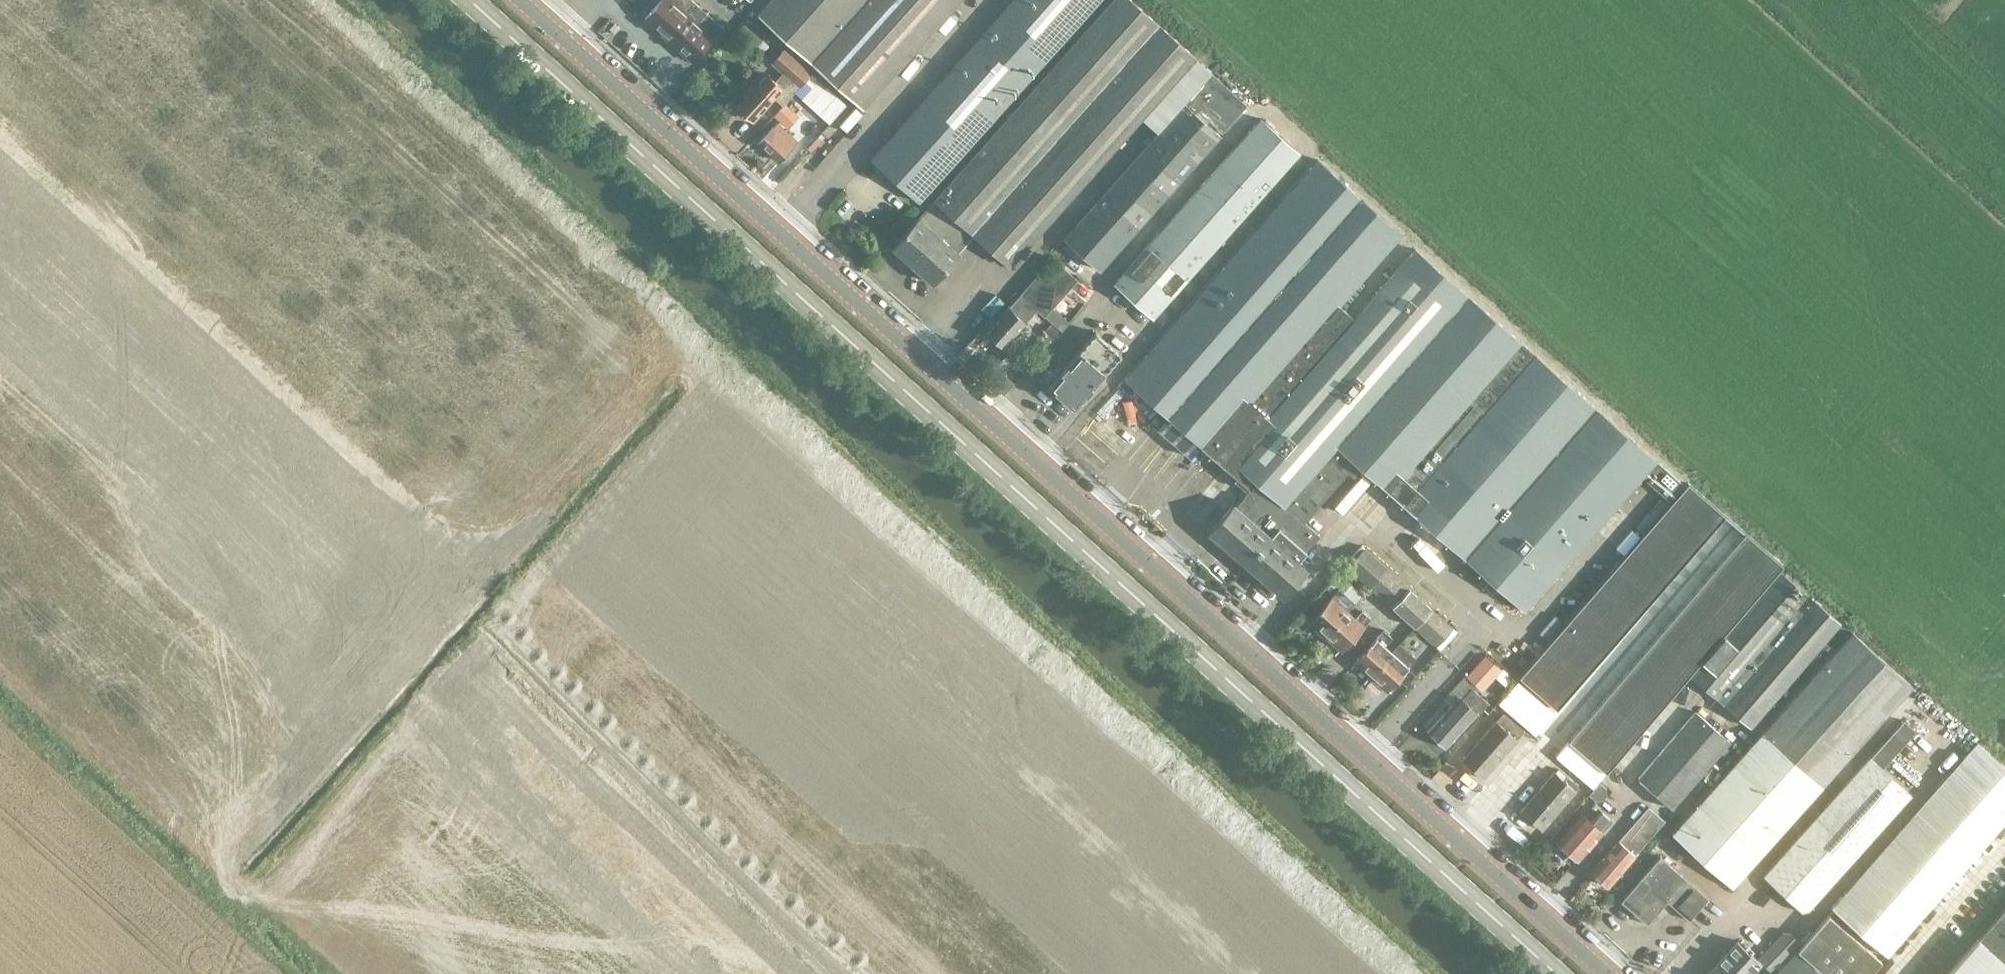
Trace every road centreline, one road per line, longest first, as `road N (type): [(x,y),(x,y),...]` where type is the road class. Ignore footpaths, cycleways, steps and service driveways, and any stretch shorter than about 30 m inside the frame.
road 1 (unclassified): [(519,0),(1608,973)]
road 2 (secondary): [(1554,973),(470,0)]

